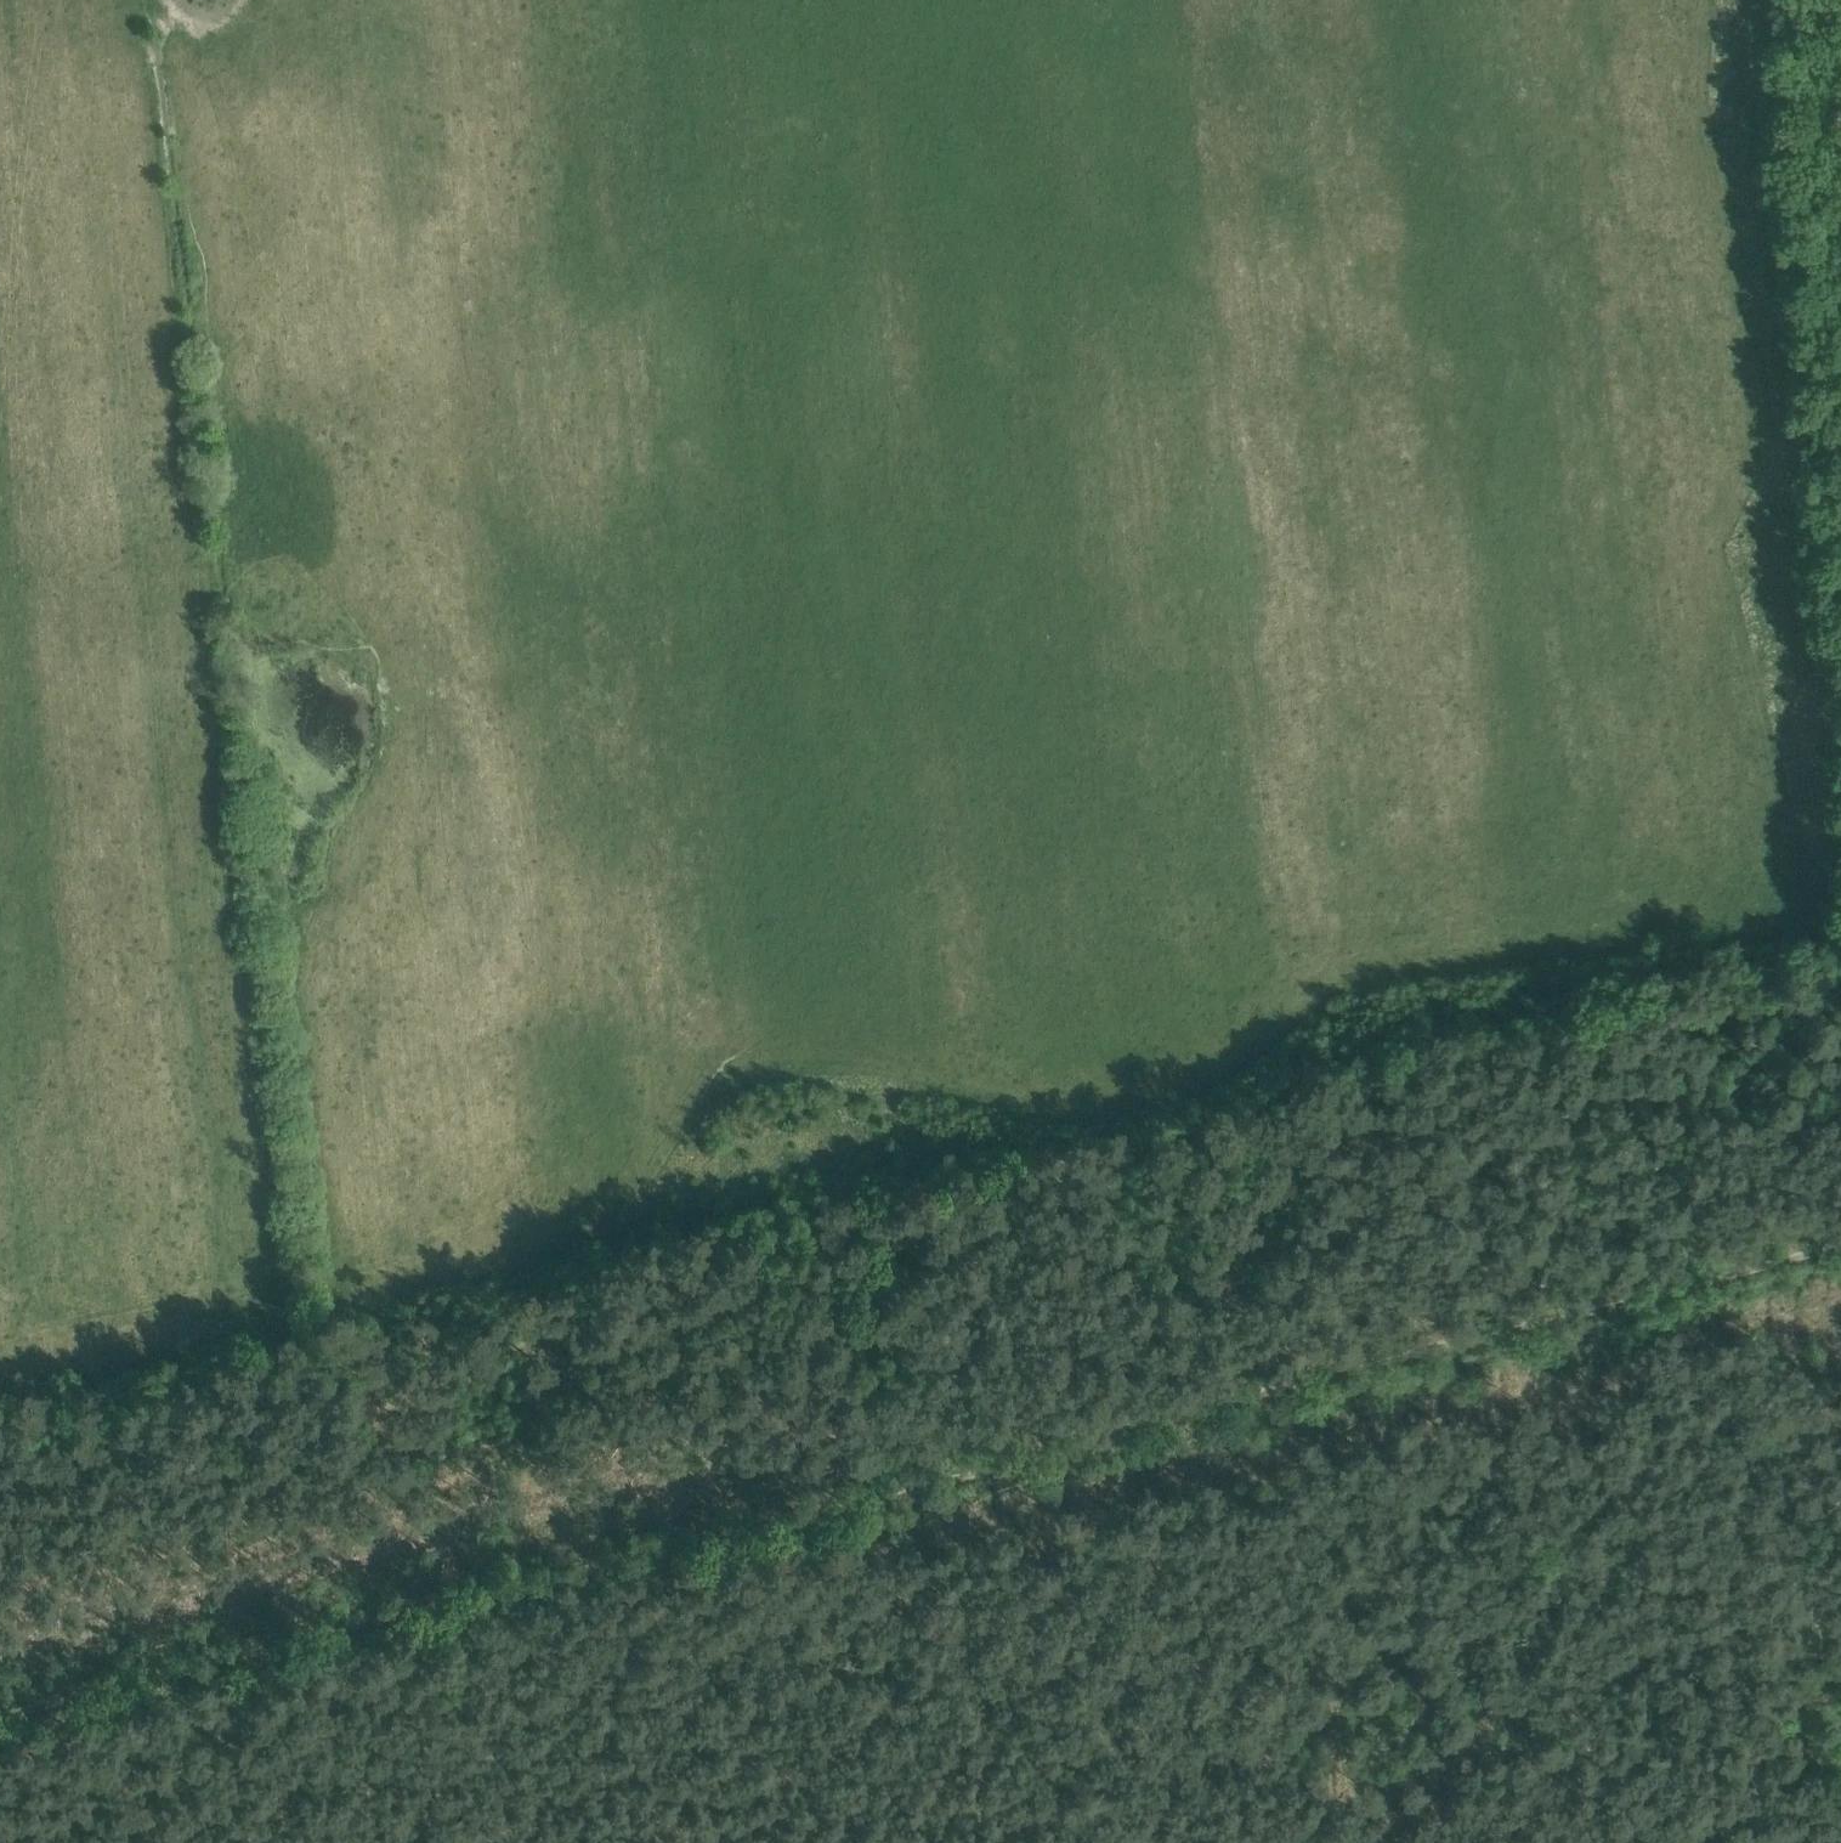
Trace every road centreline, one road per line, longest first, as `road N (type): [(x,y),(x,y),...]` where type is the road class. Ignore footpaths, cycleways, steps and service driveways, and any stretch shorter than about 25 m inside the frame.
road 1 (track): [(1832,128),(1823,0)]

